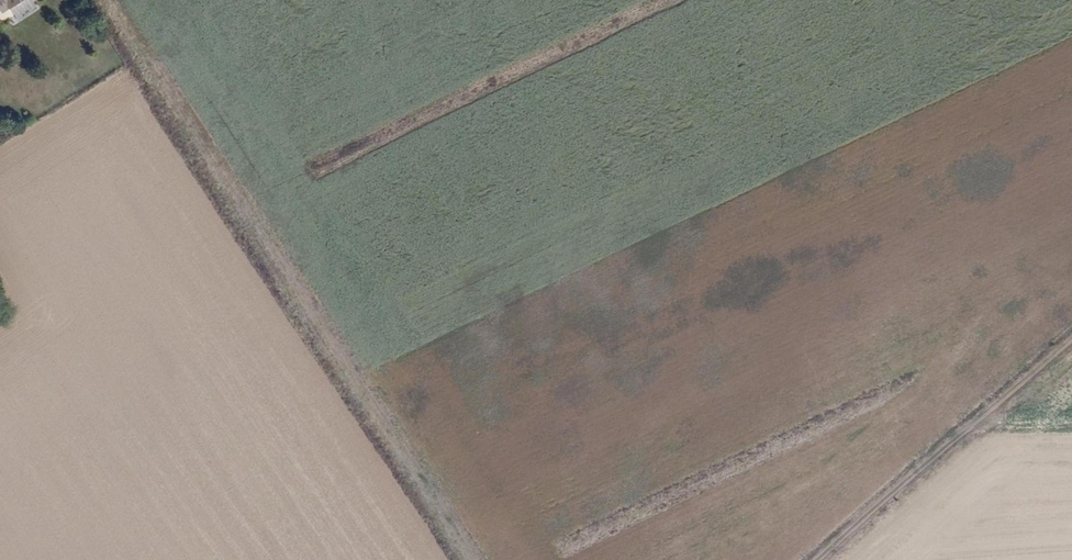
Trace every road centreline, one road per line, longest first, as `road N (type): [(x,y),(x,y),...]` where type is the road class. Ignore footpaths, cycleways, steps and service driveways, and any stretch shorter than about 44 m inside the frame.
road 1 (track): [(824,559),(970,428),(1071,350)]

